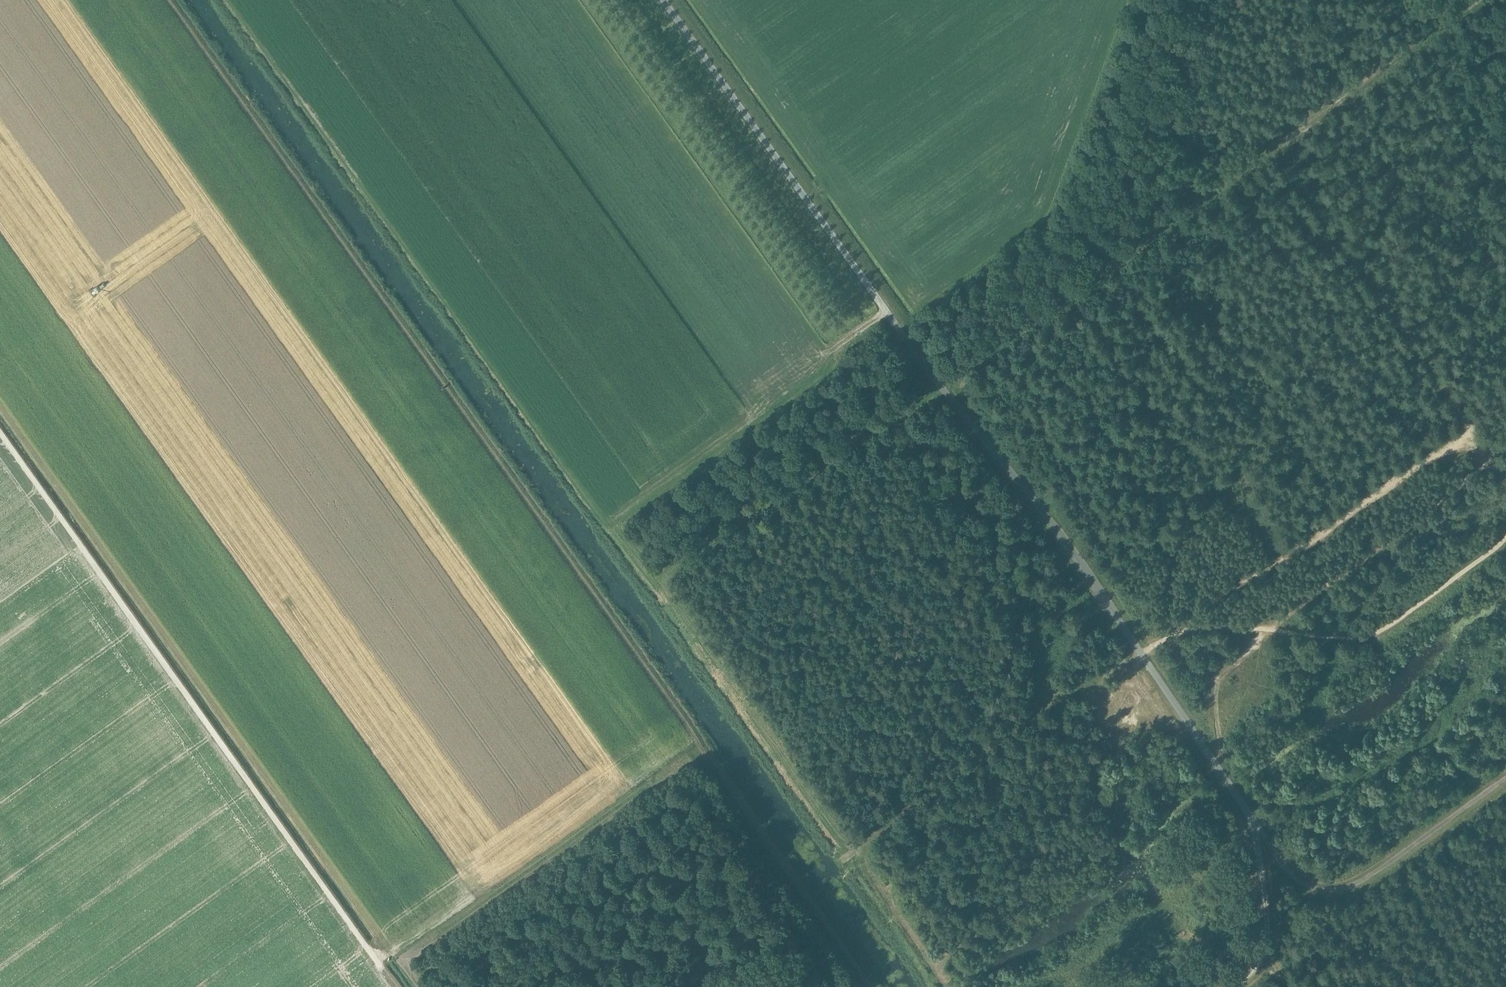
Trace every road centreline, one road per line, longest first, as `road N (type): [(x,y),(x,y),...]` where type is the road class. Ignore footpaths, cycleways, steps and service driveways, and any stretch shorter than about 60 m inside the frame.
road 1 (unclassified): [(1255,821),(1041,509),(945,391),(662,0)]
road 2 (track): [(1276,147),(1470,420),(1467,441),(1431,456),(1178,632)]
road 3 (track): [(945,391),(1481,0)]
road 4 (track): [(1236,986),(1268,943),(1255,821),(1293,877),(1330,891),(1359,884),(1505,779)]
road 5 (track): [(1140,653),(1178,632),(1214,626),(1366,639),(1505,537)]
road 6 (track): [(1487,460),(1267,631)]

